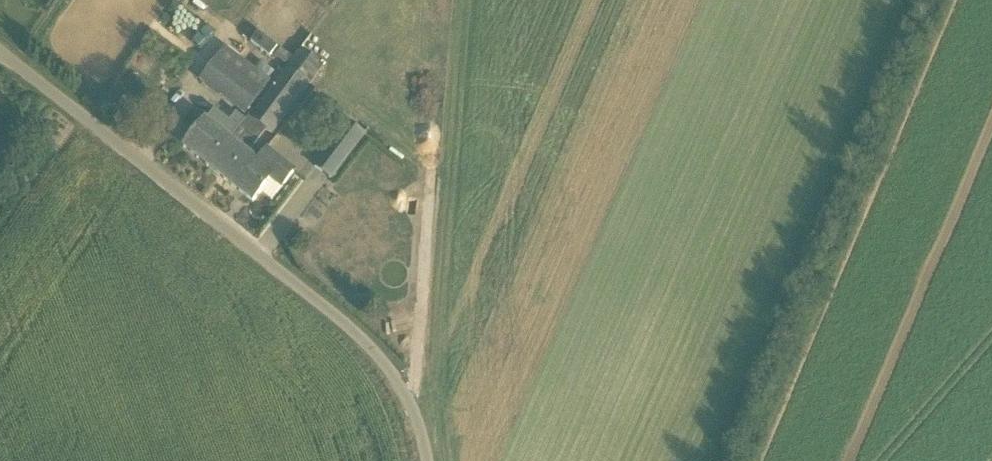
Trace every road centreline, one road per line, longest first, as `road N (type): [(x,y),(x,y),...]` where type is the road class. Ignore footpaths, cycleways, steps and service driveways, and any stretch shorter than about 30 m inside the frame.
road 1 (unclassified): [(419,460),(387,385),(356,350),(0,57)]

